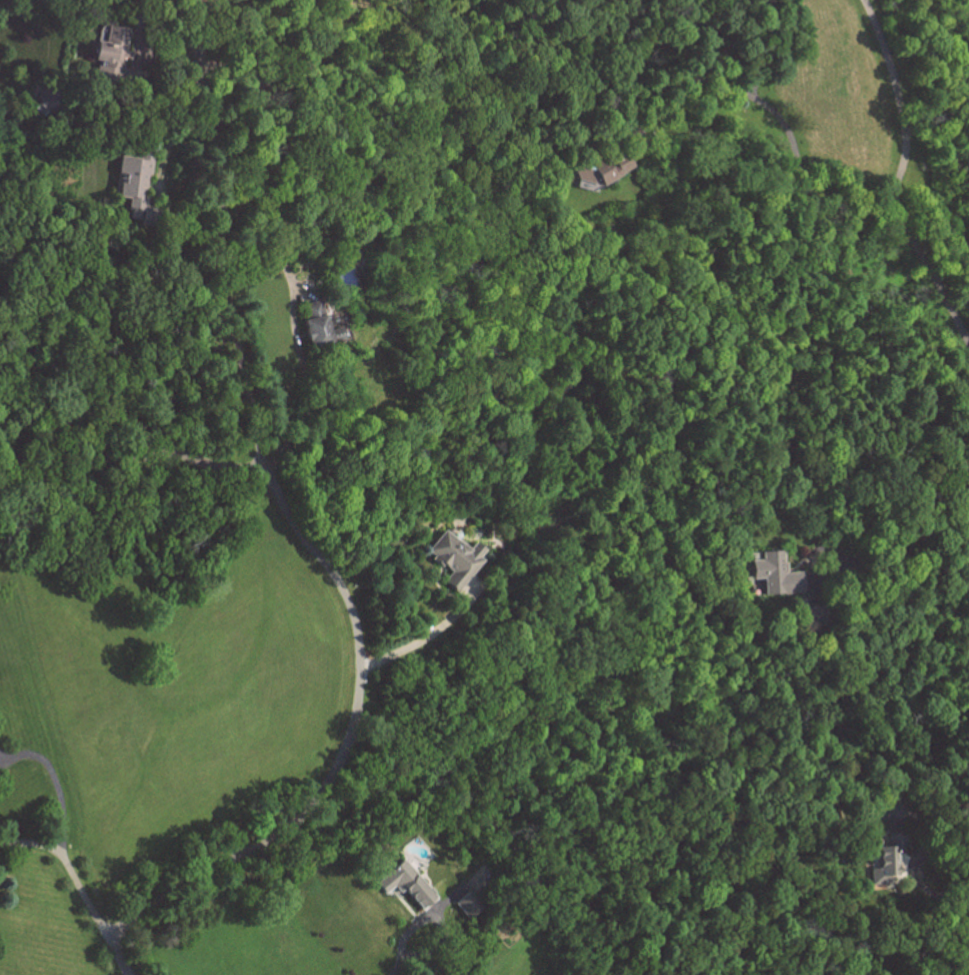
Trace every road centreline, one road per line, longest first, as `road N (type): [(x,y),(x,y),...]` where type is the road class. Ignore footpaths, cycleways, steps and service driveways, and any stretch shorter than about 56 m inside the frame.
road 1 (residential): [(127,974),(99,922),(294,821),(343,751),(360,668),(345,593),(275,507),(265,470),(220,262),(198,0)]

